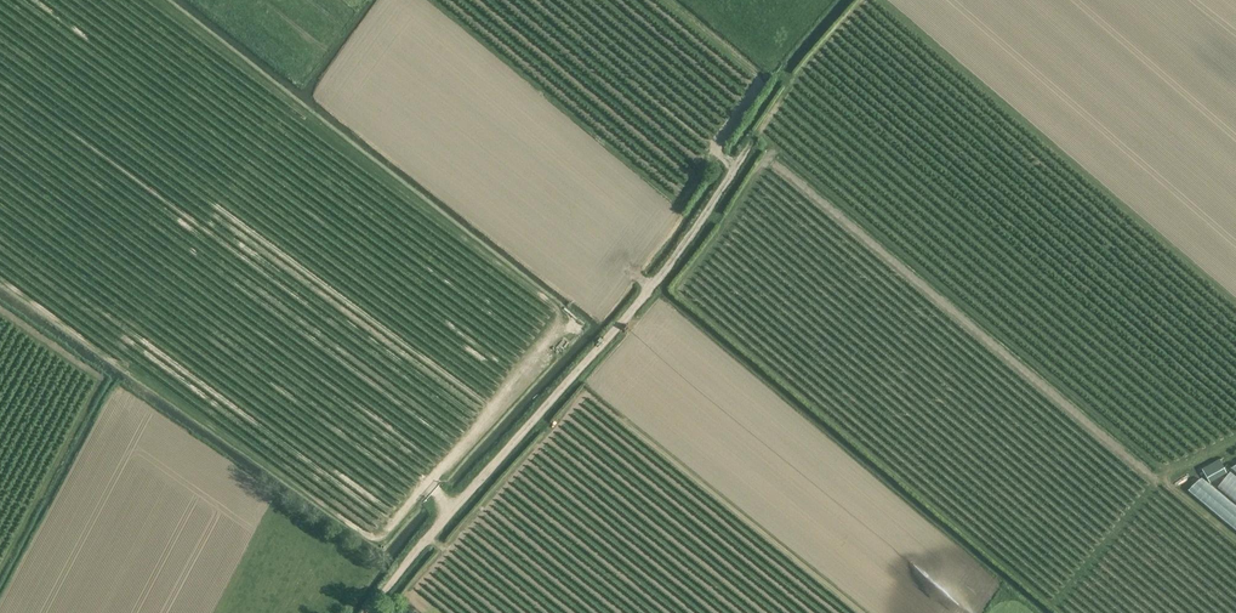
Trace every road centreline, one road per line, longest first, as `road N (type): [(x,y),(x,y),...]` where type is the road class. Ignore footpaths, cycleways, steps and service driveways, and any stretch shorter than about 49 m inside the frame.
road 1 (track): [(399,575),(637,310),(798,70),(860,0)]

